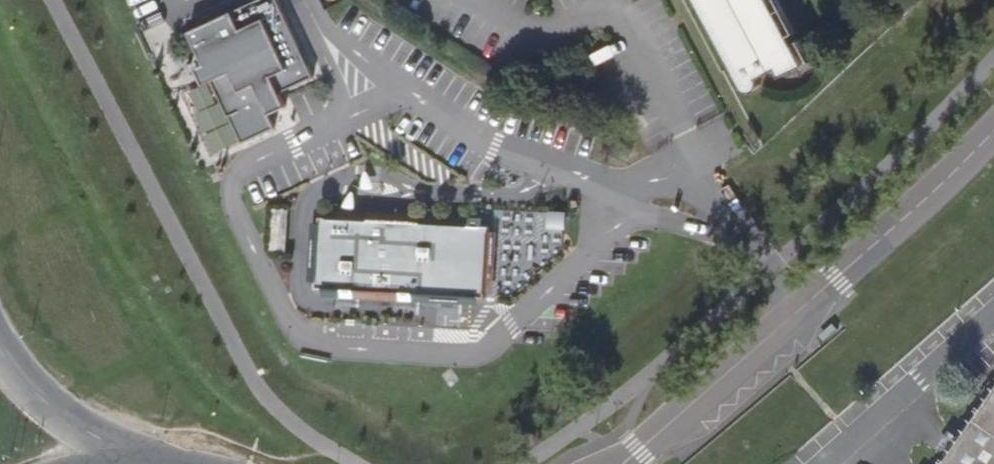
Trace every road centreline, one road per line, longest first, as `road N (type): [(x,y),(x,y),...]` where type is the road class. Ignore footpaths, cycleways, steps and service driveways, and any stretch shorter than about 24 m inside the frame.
road 1 (unclassified): [(632,454),(993,126)]
road 2 (secondary): [(137,463),(33,395),(0,356)]

